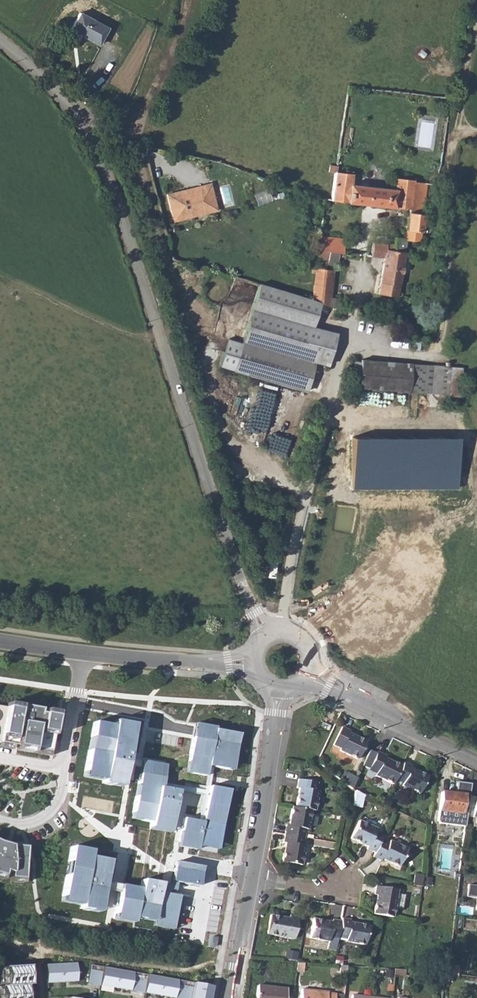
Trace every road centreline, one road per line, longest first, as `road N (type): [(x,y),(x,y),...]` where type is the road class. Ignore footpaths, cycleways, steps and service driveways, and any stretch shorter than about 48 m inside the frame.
road 1 (unclassified): [(0,42),(93,129),(125,204),(233,559),(269,634)]
road 2 (track): [(476,133),(458,130),(446,354),(407,355),(348,338)]
road 3 (unclassified): [(283,631),(352,319)]
road 4 (residential): [(277,690),(253,878)]
road 5 (residential): [(307,676),(476,760)]
road 6 (residential): [(253,663),(84,654)]
road 7 (track): [(139,142),(189,0)]
road 8 (track): [(476,0),(458,130)]
road 9 (residential): [(253,878),(231,997)]

